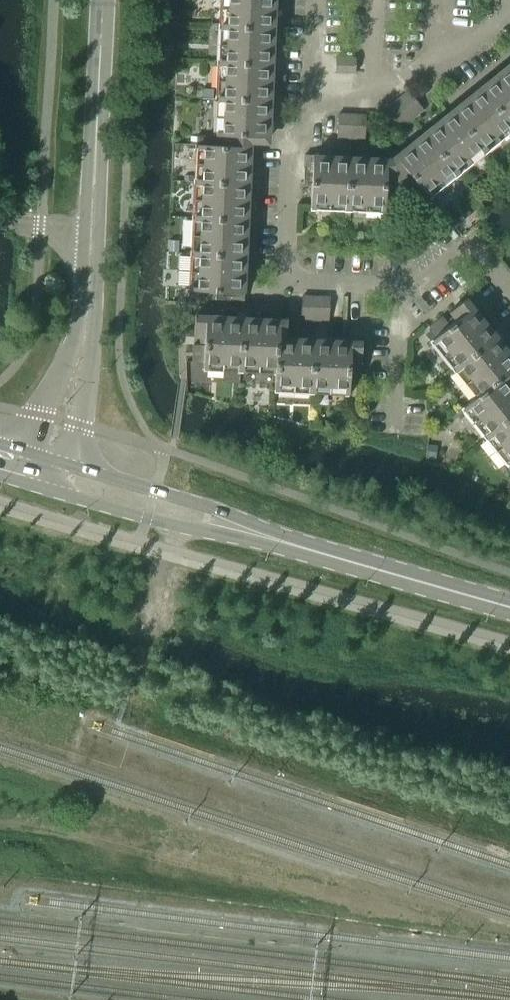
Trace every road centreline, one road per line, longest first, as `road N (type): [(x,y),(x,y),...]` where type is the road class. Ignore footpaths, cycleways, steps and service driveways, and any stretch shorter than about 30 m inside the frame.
road 1 (residential): [(315,96),(289,140),(286,282),(404,291)]
road 2 (tertiary): [(61,460),(97,330),(96,162)]
road 3 (tertiary): [(96,162),(87,189),(80,313),(36,453)]
road 4 (secondary): [(39,486),(209,534),(288,543)]
road 5 (secondary): [(288,543),(210,503),(61,460)]
road 6 (secondary): [(509,603),(288,543)]
road 7 (residential): [(509,6),(379,96),(315,96)]
road 8 (tertiary): [(96,162),(103,0)]
road 9 (residential): [(396,438),(404,291)]
road 10 (residential): [(404,291),(469,247),(509,294)]

